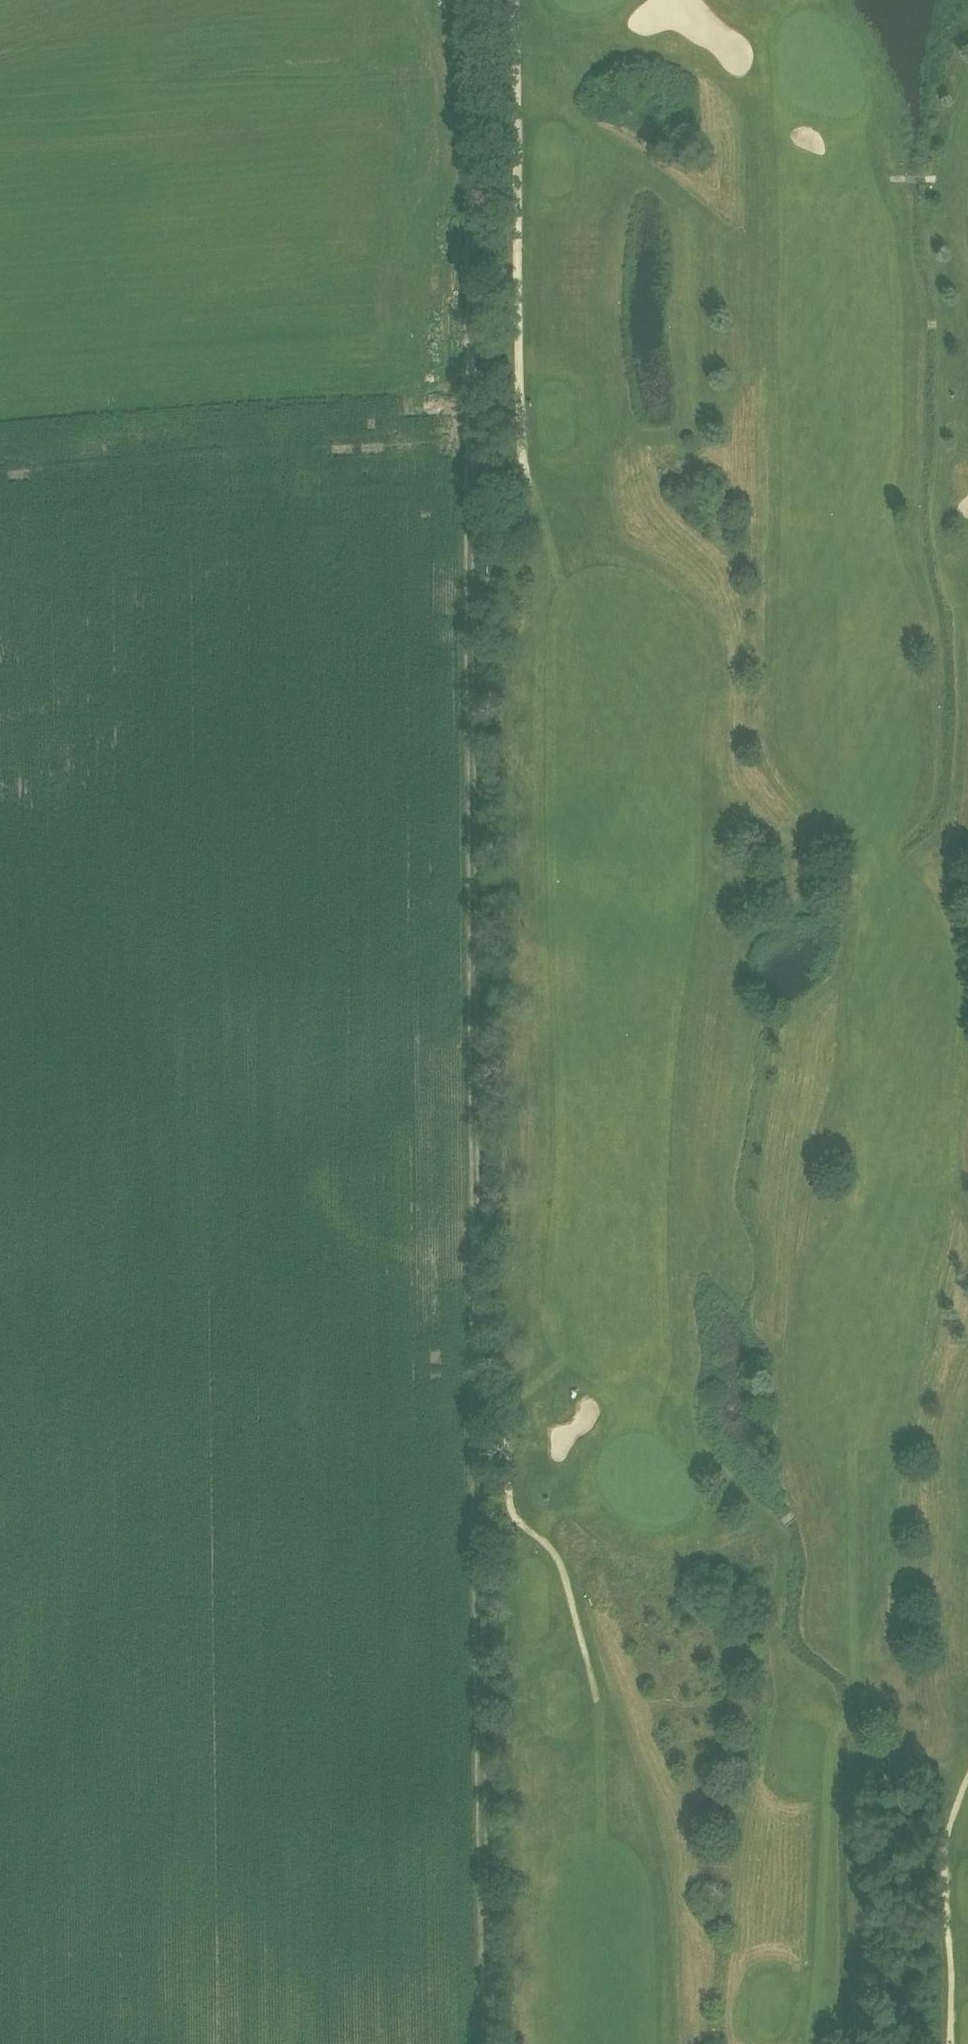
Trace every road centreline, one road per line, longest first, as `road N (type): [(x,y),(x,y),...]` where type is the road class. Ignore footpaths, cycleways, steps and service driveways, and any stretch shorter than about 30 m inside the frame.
road 1 (track): [(471,0),(479,1512),(489,2043)]

